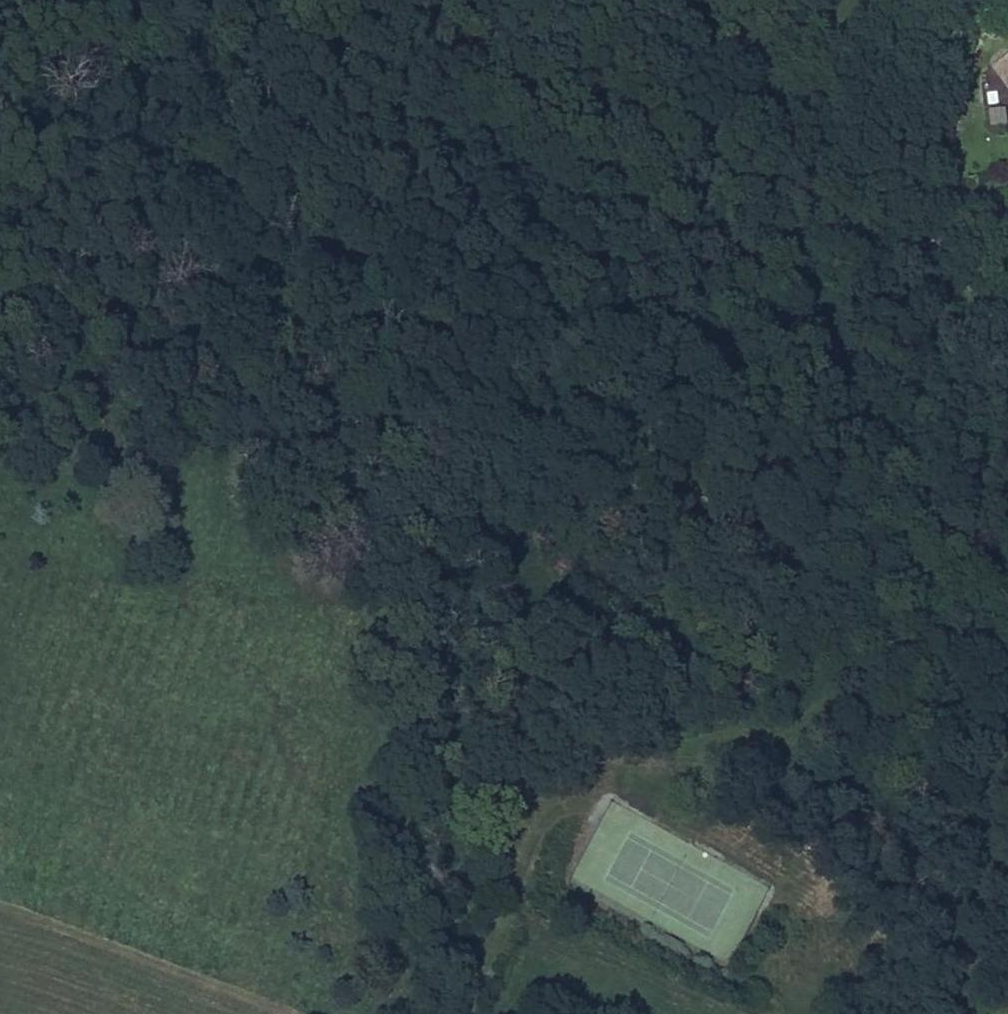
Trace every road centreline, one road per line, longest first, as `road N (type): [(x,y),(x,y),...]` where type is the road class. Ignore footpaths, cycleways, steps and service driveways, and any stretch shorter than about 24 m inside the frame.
road 1 (track): [(1007,316),(929,245),(915,200),(918,164),(965,0)]

